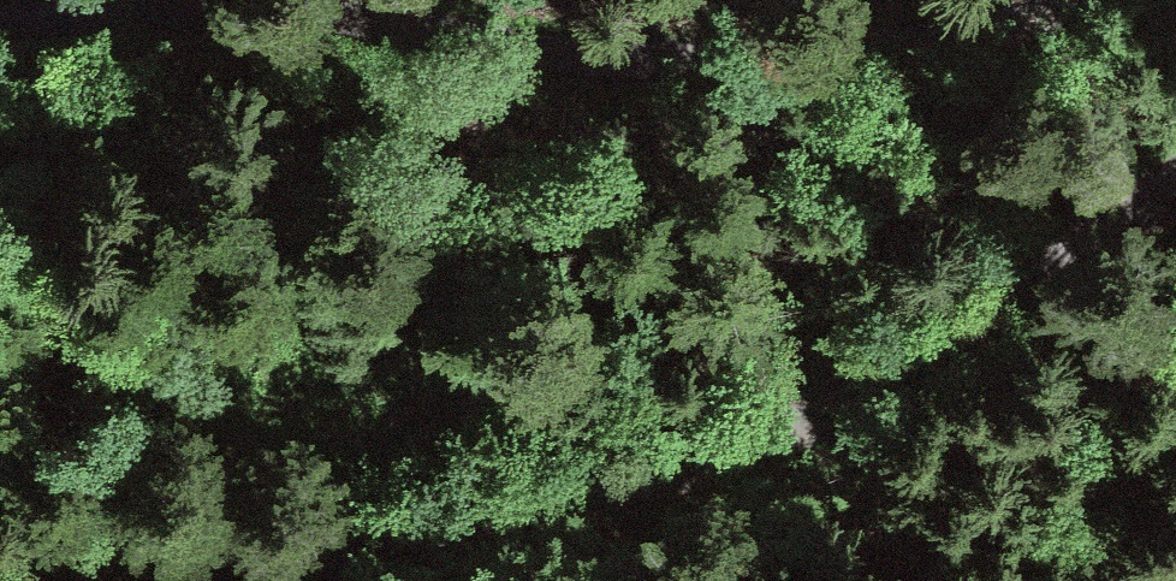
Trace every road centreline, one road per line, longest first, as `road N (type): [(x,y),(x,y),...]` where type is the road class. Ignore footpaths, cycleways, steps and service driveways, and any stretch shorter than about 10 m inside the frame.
road 1 (track): [(1092,0),(1027,23),(632,61),(278,10),(0,18)]
road 2 (track): [(300,580),(472,543),(788,420),(974,326),(1175,176)]

